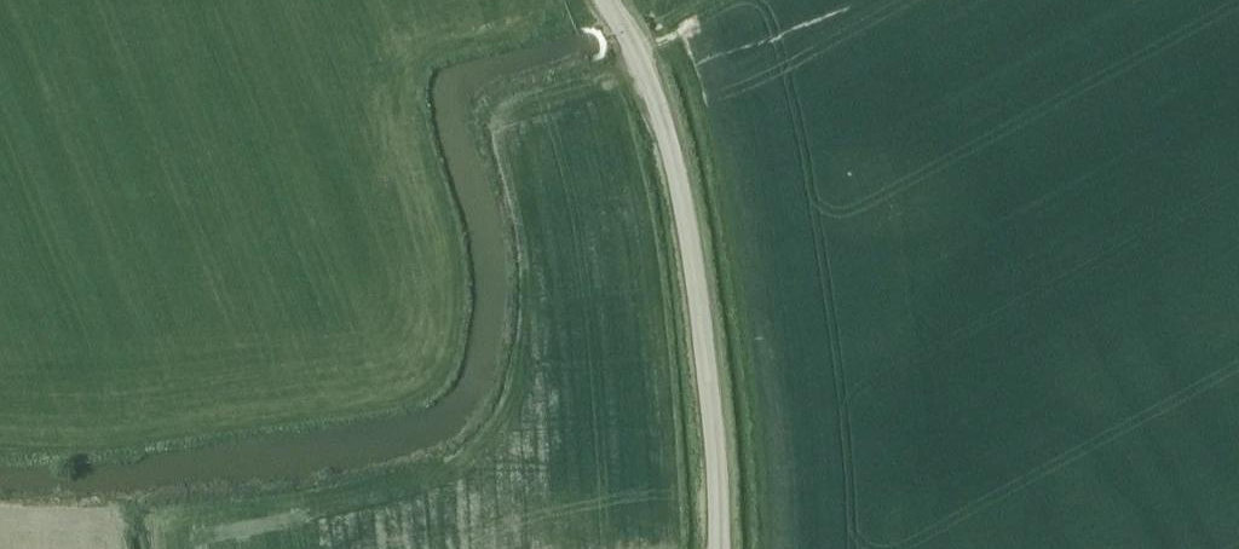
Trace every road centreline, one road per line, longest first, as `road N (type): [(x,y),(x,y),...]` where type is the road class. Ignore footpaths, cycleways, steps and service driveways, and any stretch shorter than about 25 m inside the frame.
road 1 (tertiary): [(709,548),(711,467),(684,236),(656,128),(601,0)]

